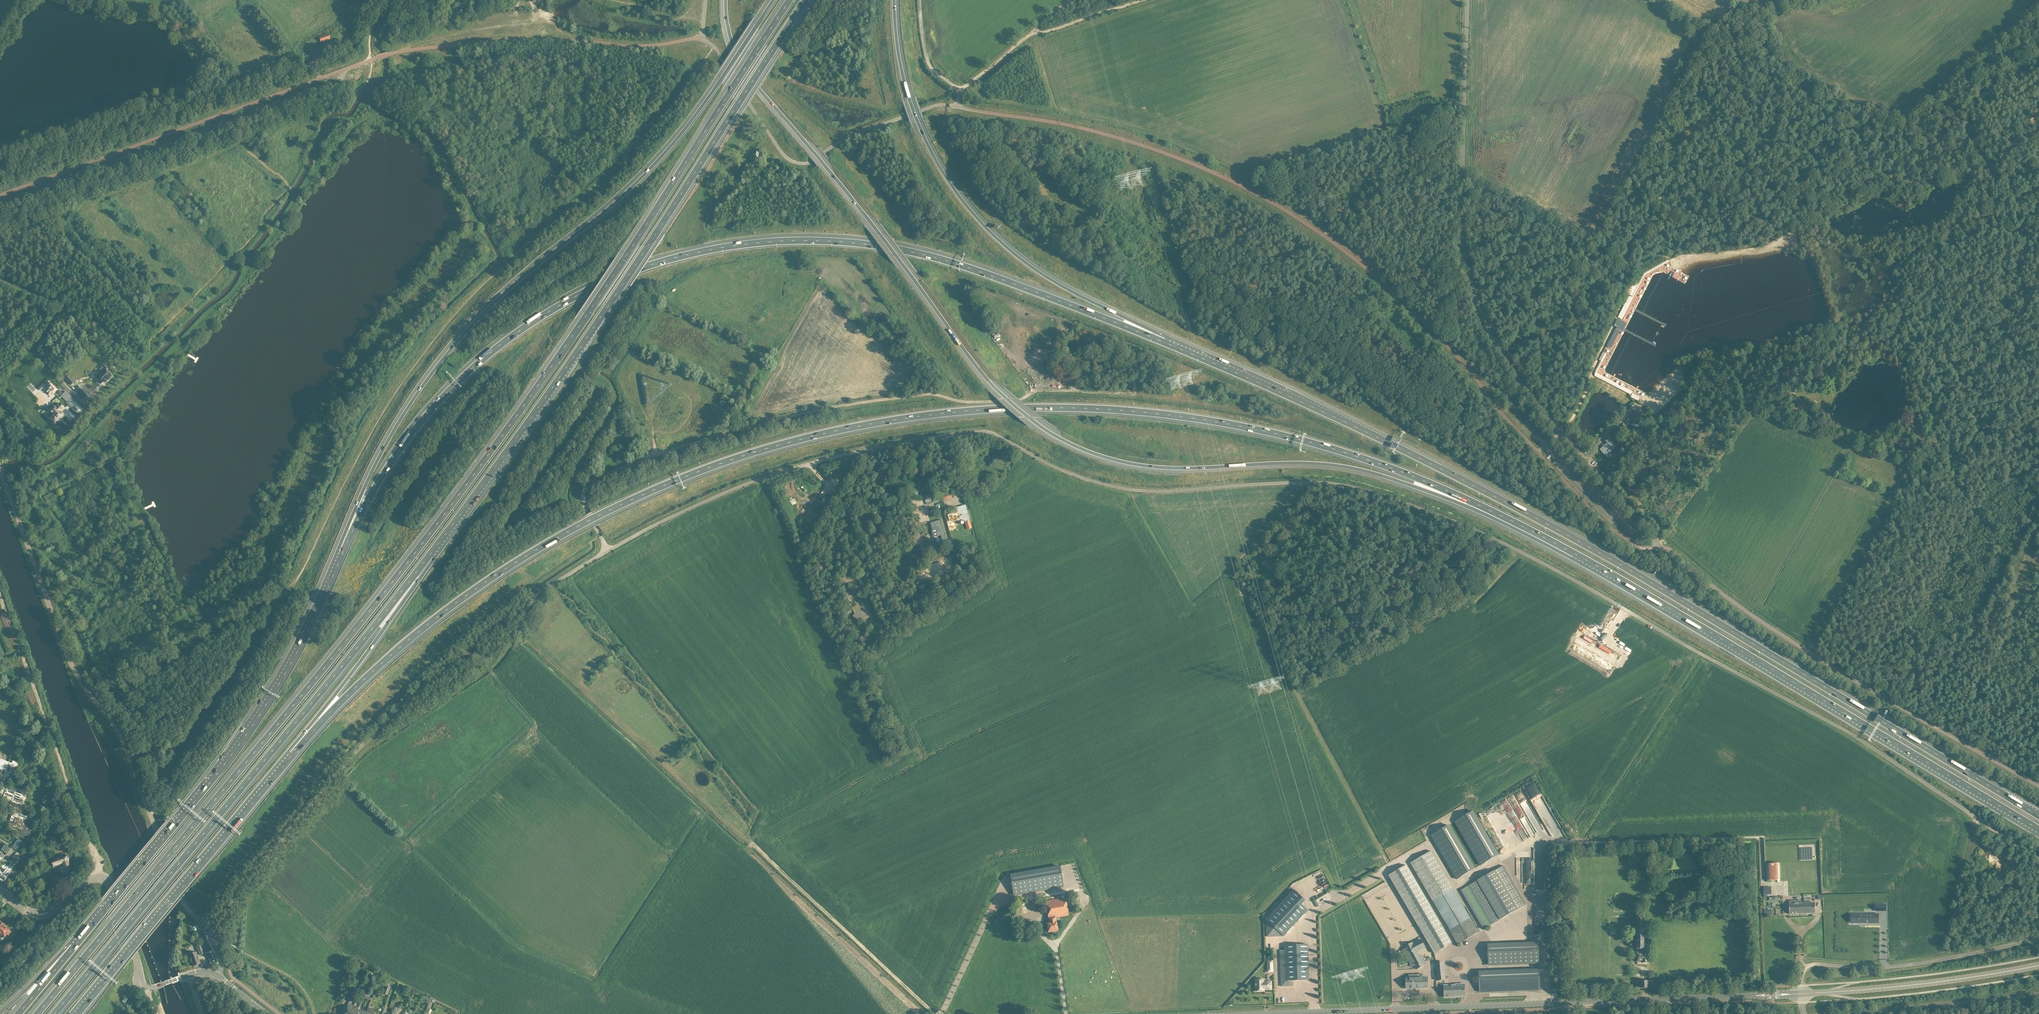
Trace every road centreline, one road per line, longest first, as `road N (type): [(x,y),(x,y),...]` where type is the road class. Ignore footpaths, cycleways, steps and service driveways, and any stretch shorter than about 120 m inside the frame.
road 1 (unclassified): [(606,552),(784,472),(941,434),(989,432),(1070,473),(1141,491),(1322,480),(1374,488),(1527,555),(1853,734),(2038,857)]
road 2 (motorway): [(290,750),(421,629),(548,543),(683,477),(844,429),(983,409),(1189,417),(1363,458),(1486,508)]
road 3 (motorway): [(790,0),(591,309),(411,559),(37,1013)]
road 4 (unclassified): [(2038,786),(1813,654),(1670,549),(1657,548),(1654,534),(1560,434),(1492,332),(1466,246),(1470,0)]
road 5 (motorway): [(726,0),(732,44),(749,77),(978,369),(1038,425),(1129,463),(1334,465),(1486,508)]
road 6 (motorway): [(2038,816),(1539,519),(1163,342)]
road 7 (motorway): [(1163,342),(957,263),(896,248),(800,240),(688,255),(572,299),(471,369),(397,453),(342,553)]
road 8 (motorway): [(774,0),(659,160),(489,308),(425,383),(357,502),(342,553)]
road 9 (motorway): [(429,557),(560,378),(806,0)]
road 10 (motorway): [(1486,508),(2038,830)]
road 11 (motorway): [(54,1013),(429,557)]
road 12 (track): [(600,478),(735,430),(838,406),(925,394),(963,402),(1020,400),(1042,390),(1134,395),(1137,392),(1120,393)]
road 13 (unclassified): [(208,931),(400,707),(505,618),(606,552)]
road 14 (unclassified): [(208,931),(182,898),(122,737),(68,657),(0,469)]
road 15 (motorway): [(342,553),(306,636),(245,737),(74,946)]
road 16 (motorway): [(1163,342),(1023,260),(967,205),(909,94),(895,0)]
road 17 (track): [(0,172),(347,45)]
road 18 (motorway): [(72,1013),(290,750)]
road 19 (unclassified): [(928,108),(854,135),(811,162),(788,159),(704,39),(706,0)]
road 20 (tertiary): [(1564,1003),(1263,1013)]
road 21 (unclassified): [(2038,938),(1907,965),(1812,964),(1803,972),(1802,993)]
road 22 (track): [(293,588),(147,804)]
road 23 (tertiary): [(156,987),(140,982),(105,876),(42,914),(0,891)]
road 24 (track): [(933,1012),(754,847)]
road 25 (motorway): [(290,750),(429,557)]
road 26 (tertiary): [(1802,993),(2038,965)]
road 27 (tertiary): [(1773,994),(1564,1003)]
road 28 (unclassified): [(2038,994),(1858,1013)]
road 29 (track): [(591,482),(557,463),(522,512),(560,497),(574,473)]

